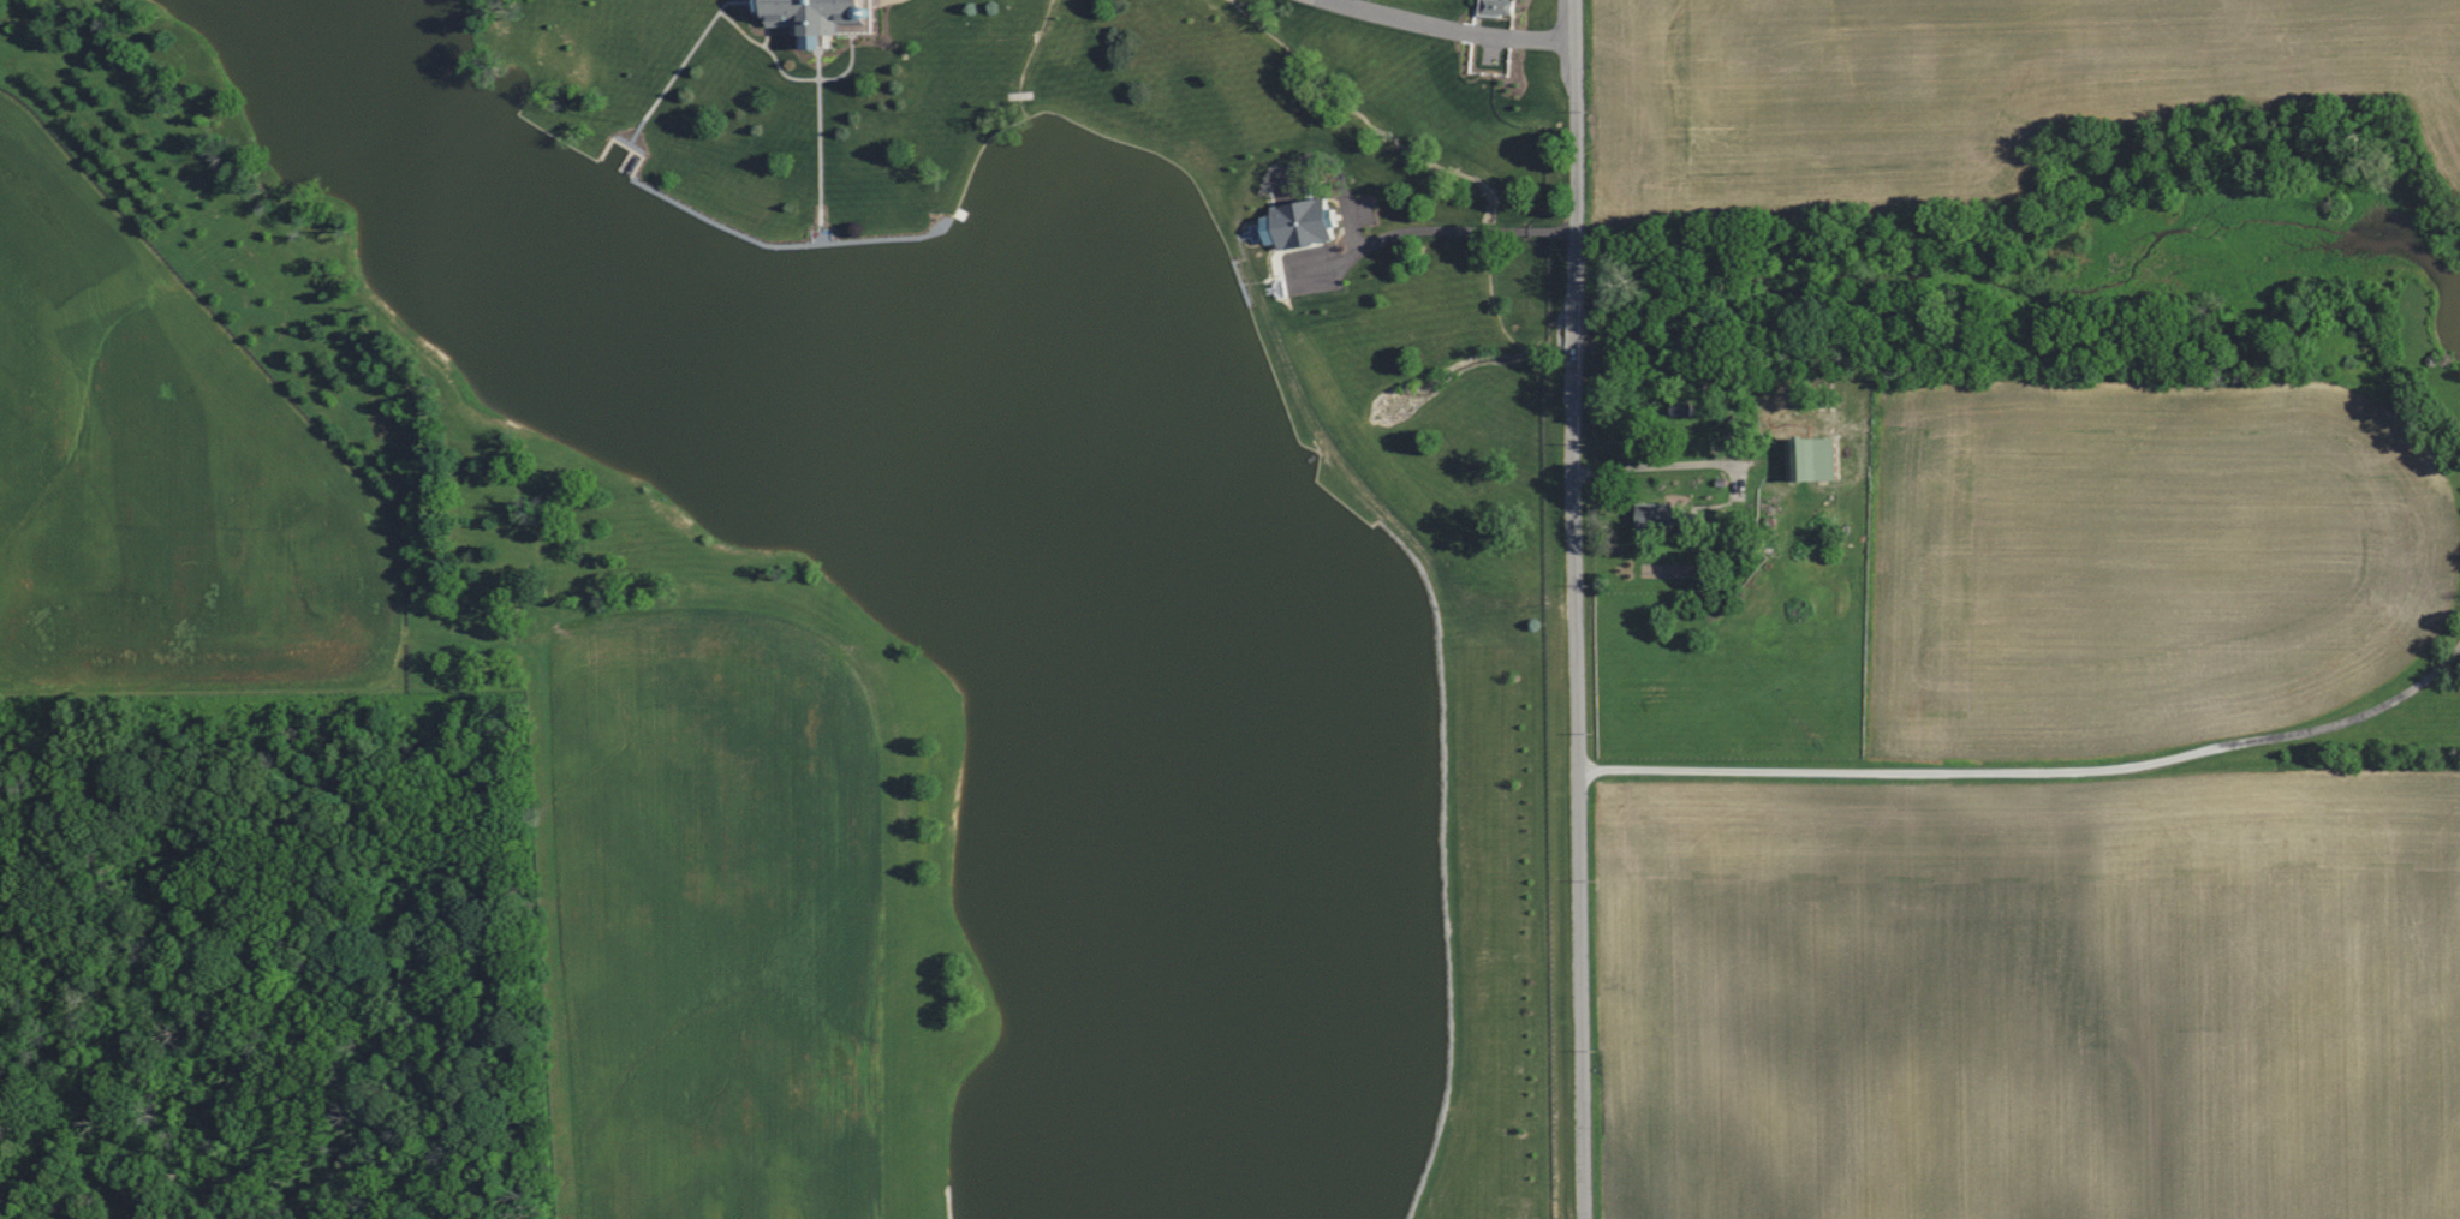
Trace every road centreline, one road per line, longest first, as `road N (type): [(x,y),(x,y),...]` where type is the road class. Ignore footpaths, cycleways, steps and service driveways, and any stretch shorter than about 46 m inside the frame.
road 1 (residential): [(1588,1218),(1571,470),(1573,0)]

